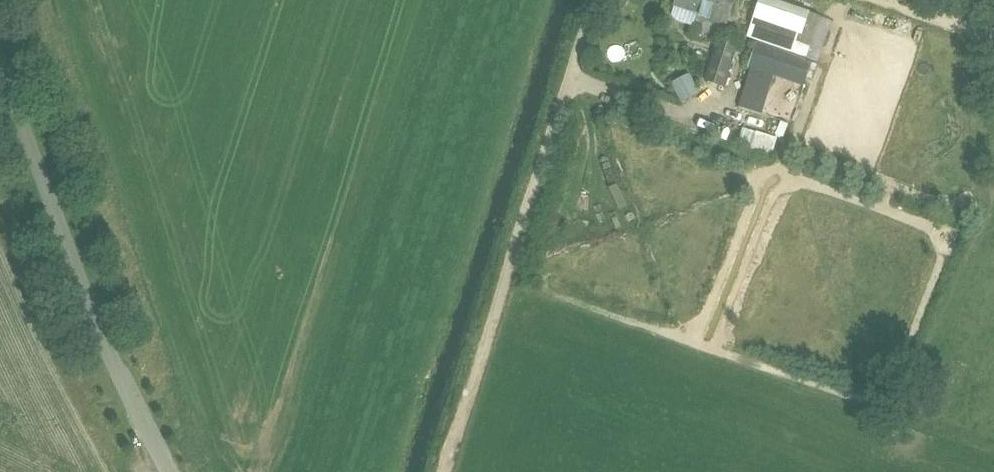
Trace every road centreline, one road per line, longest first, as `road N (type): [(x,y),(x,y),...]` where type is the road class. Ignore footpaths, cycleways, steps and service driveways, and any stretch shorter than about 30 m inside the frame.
road 1 (track): [(446,471),(592,0)]
road 2 (unclassified): [(170,471),(88,305),(0,67)]

